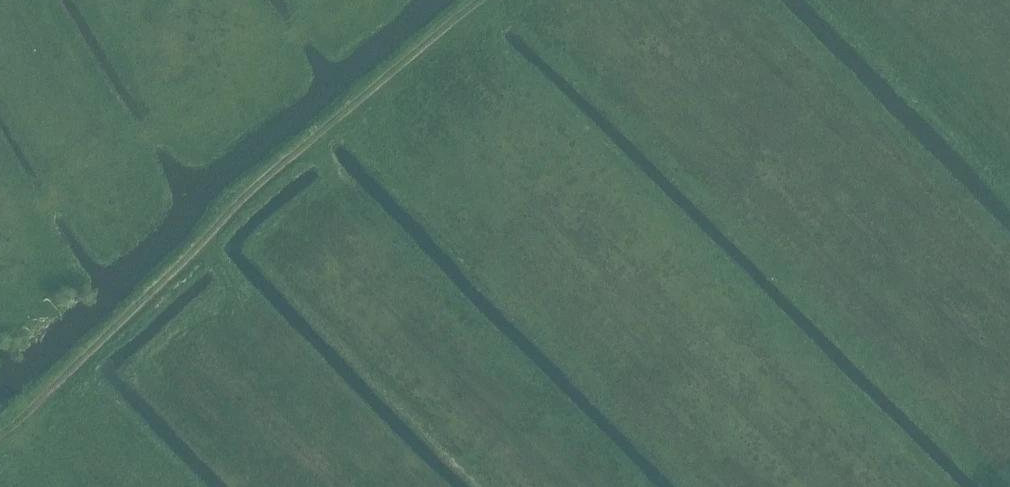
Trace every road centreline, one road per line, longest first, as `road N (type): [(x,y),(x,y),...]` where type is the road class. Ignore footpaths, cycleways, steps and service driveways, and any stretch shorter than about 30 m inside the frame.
road 1 (track): [(0,436),(216,234),(229,206),(480,0)]

